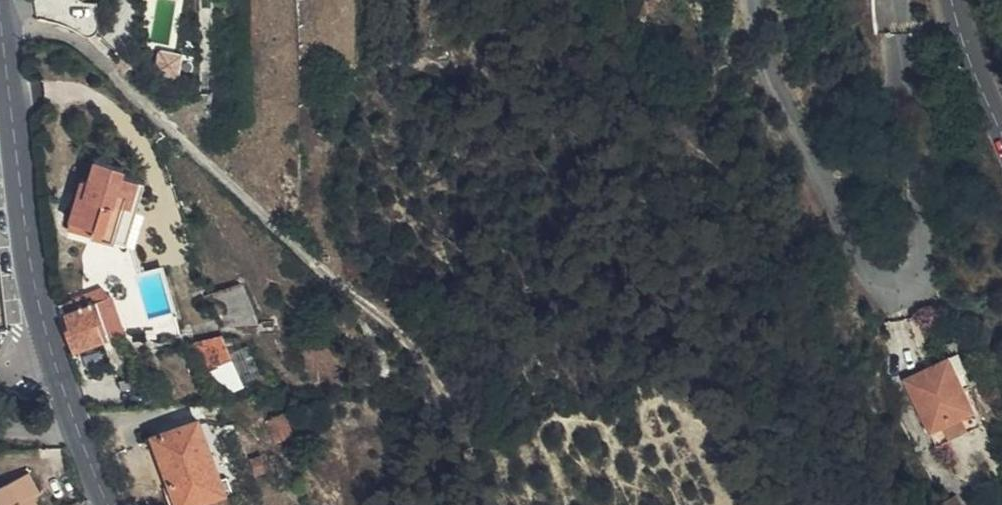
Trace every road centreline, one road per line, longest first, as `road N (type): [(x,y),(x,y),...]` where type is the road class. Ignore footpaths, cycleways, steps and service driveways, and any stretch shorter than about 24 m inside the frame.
road 1 (motorway): [(1001,31),(813,177),(458,504)]
road 2 (track): [(0,19),(45,25),(89,47),(212,173),(398,331),(437,385),(497,504)]
road 3 (tertiary): [(0,26),(29,263),(50,356),(106,504)]
road 4 (motorway): [(657,504),(784,383),(1001,199)]
road 5 (tertiary): [(1001,132),(952,0)]

